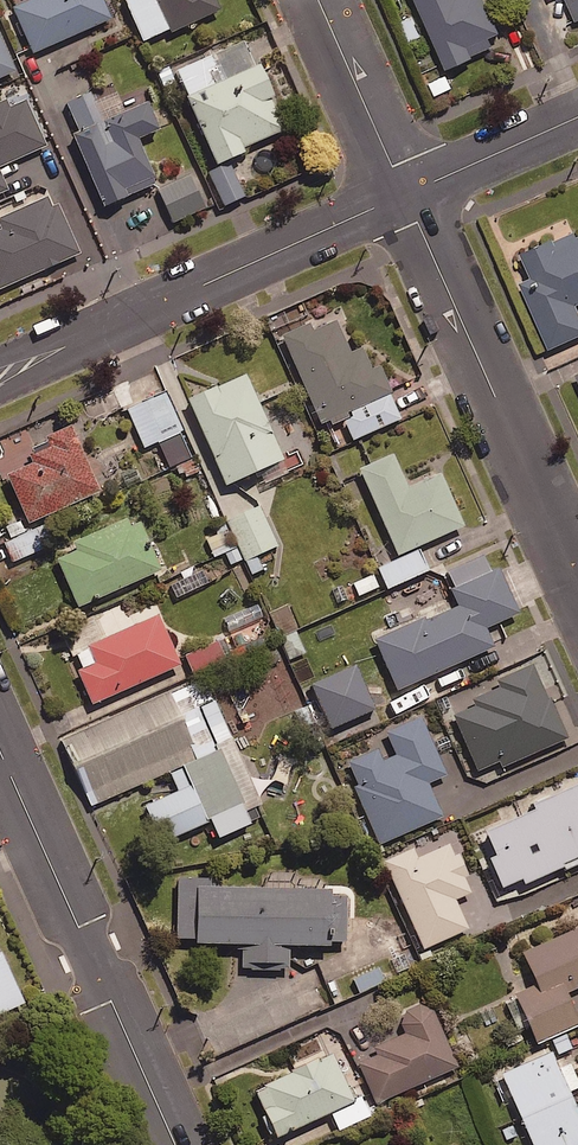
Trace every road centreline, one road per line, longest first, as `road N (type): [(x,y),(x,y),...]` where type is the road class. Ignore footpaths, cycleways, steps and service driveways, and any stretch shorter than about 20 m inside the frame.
road 1 (residential): [(0,376),(405,194)]
road 2 (residential): [(175,1144),(0,752)]
road 3 (residential): [(577,582),(405,194)]
road 4 (residential): [(405,194),(318,0)]
road 5 (residential): [(405,194),(577,116)]

